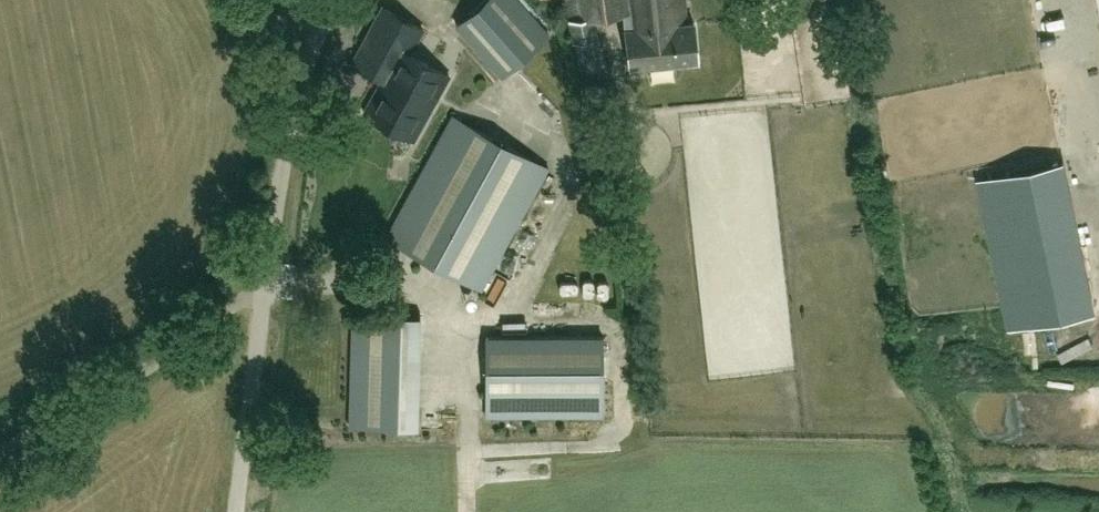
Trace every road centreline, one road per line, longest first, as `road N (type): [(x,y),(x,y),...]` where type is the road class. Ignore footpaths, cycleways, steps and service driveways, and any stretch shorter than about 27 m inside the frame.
road 1 (unclassified): [(0,453),(92,402),(265,280)]
road 2 (unclassified): [(341,0),(324,22),(303,83),(265,280)]
road 3 (unclassified): [(237,511),(265,280)]

